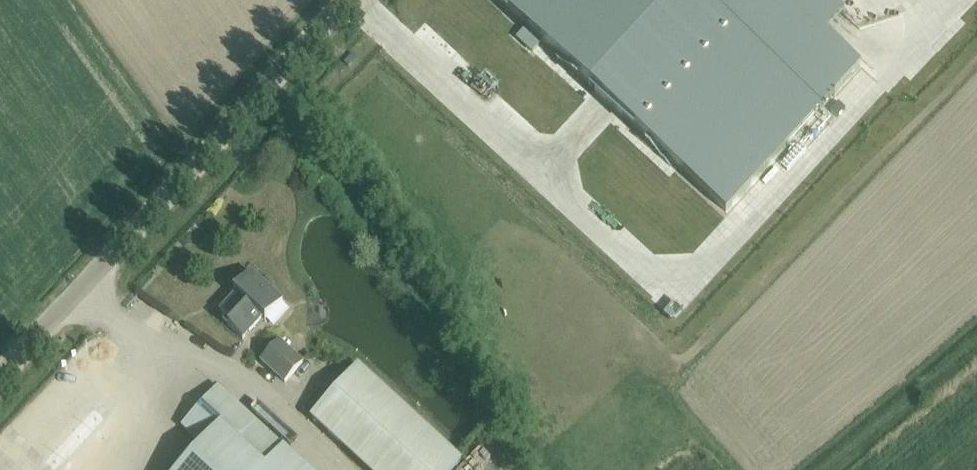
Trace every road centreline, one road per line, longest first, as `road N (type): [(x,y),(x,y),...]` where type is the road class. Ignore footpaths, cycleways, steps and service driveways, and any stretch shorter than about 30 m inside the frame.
road 1 (unclassified): [(0,377),(346,0)]

